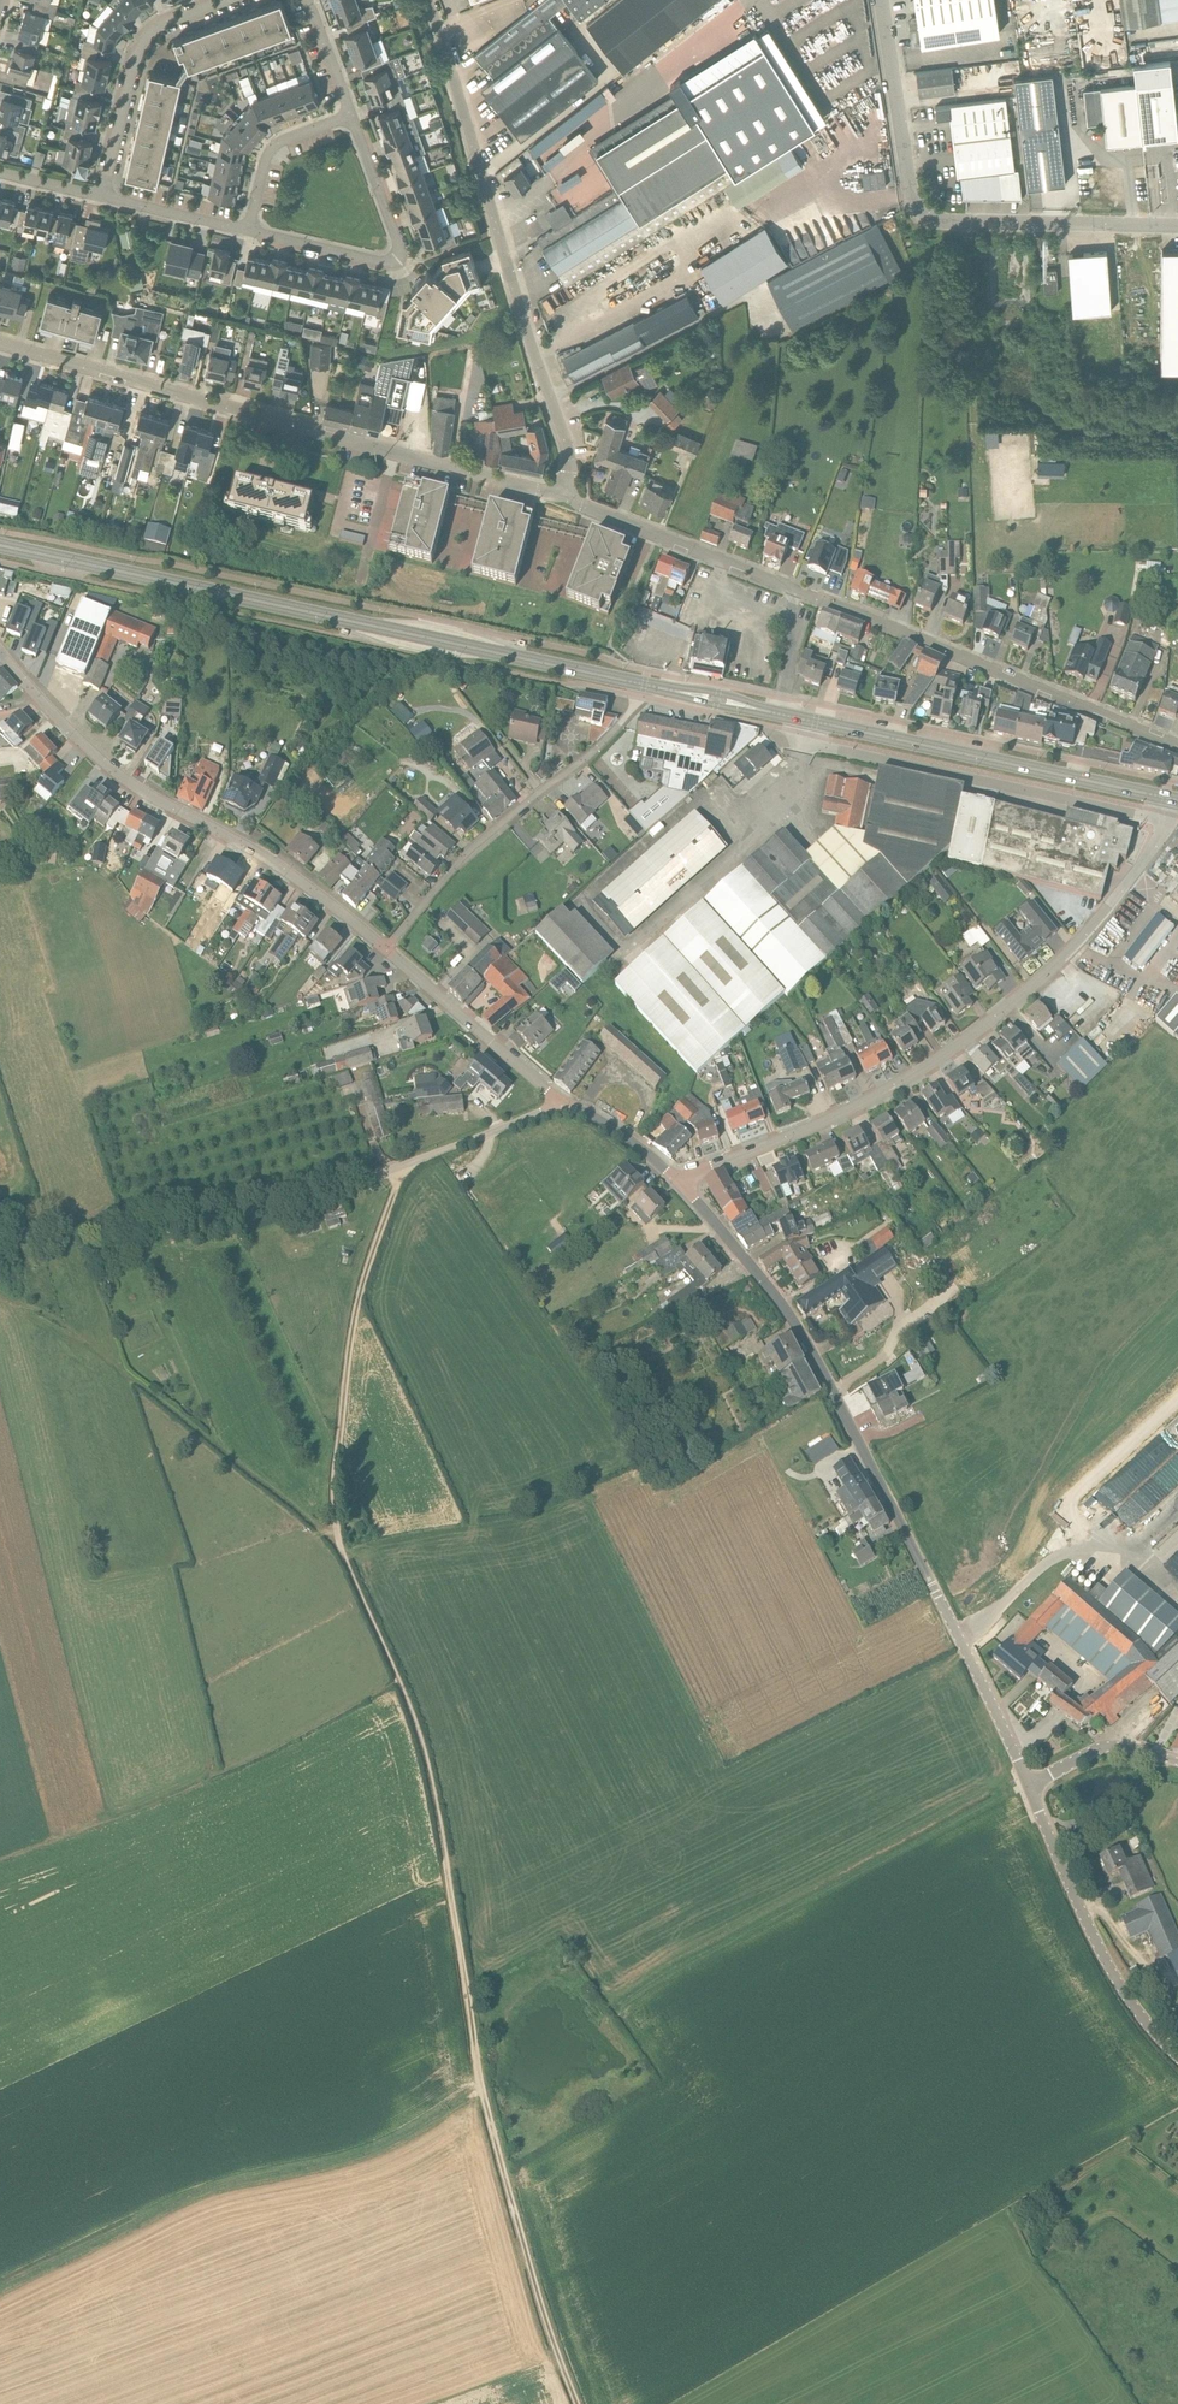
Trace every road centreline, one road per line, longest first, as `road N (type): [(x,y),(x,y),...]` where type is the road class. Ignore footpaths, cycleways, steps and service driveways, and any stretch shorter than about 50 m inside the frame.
road 1 (unclassified): [(1029,1785),(807,1343),(679,1181)]
road 2 (unclassified): [(1177,745),(587,507),(559,488)]
road 3 (primary): [(645,683),(0,545)]
road 4 (residential): [(679,1181),(853,1106),(967,1037),(1095,922),(1160,835),(1172,798)]
road 5 (unclassified): [(0,1226),(91,1230),(234,1218),(383,1172),(565,1101)]
road 6 (residential): [(559,488),(536,491),(0,342)]
road 7 (track): [(398,1681),(340,1547),(334,1487),(357,1305),(403,1165)]
road 8 (residential): [(559,488),(569,455),(427,0)]
road 9 (unclassified): [(0,651),(117,772),(262,853),(386,948)]
road 10 (unclassified): [(1177,227),(923,218),(883,0)]
road 11 (track): [(0,1291),(91,1345),(340,1547)]
road 12 (primary): [(1172,798),(757,708)]
road 13 (track): [(482,2091),(433,1791),(398,1681)]
road 14 (residential): [(386,948),(468,850),(608,735),(645,683)]
road 15 (track): [(577,2403),(541,2307),(482,2091)]
road 16 (unclassified): [(1177,2055),(1113,1972),(1029,1785)]
road 17 (residential): [(351,116),(397,258),(379,264),(249,232)]
road 18 (residential): [(103,198),(144,46),(179,19),(231,0)]
road 19 (unclassified): [(565,1101),(386,948)]
road 20 (residential): [(249,232),(272,151),(351,116)]
road 21 (unclassified): [(1177,1760),(1110,1745),(1029,1785)]
road 22 (residential): [(249,232),(103,198)]
road 23 (unclassified): [(679,1181),(623,1133),(565,1101)]
road 24 (residential): [(308,0),(351,116)]

